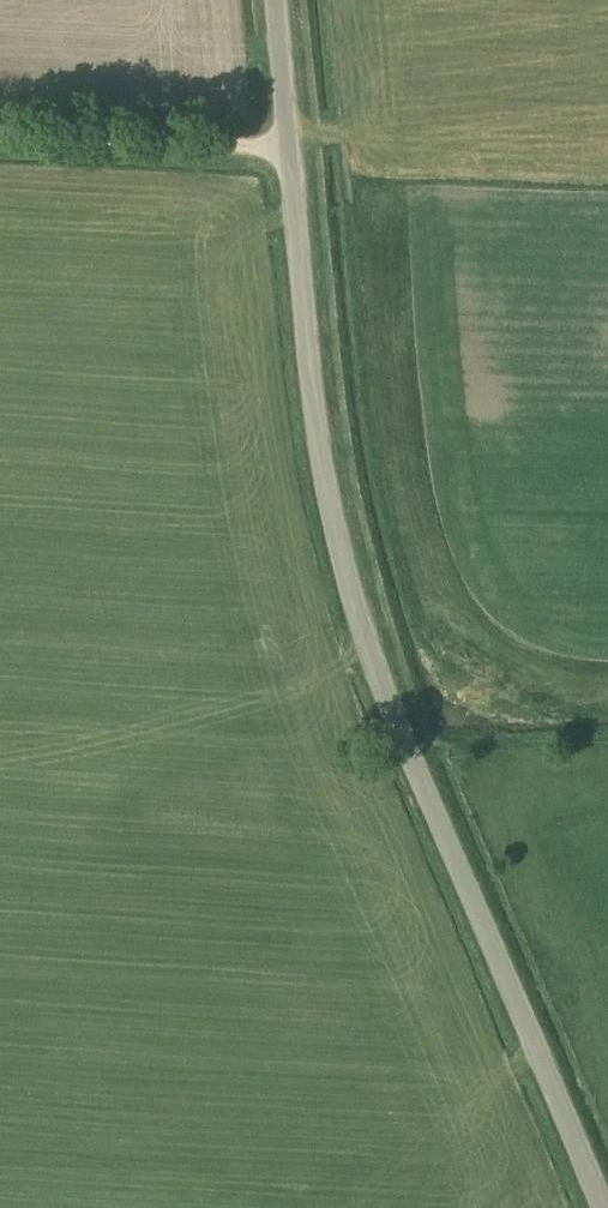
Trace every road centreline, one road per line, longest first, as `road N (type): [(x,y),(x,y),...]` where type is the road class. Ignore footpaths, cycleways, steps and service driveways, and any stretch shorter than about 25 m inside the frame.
road 1 (unclassified): [(273,0),(315,436),(364,644),(603,1207)]
road 2 (track): [(607,688),(474,701),(456,687),(397,473),(364,186)]
road 3 (track): [(287,150),(0,137)]

